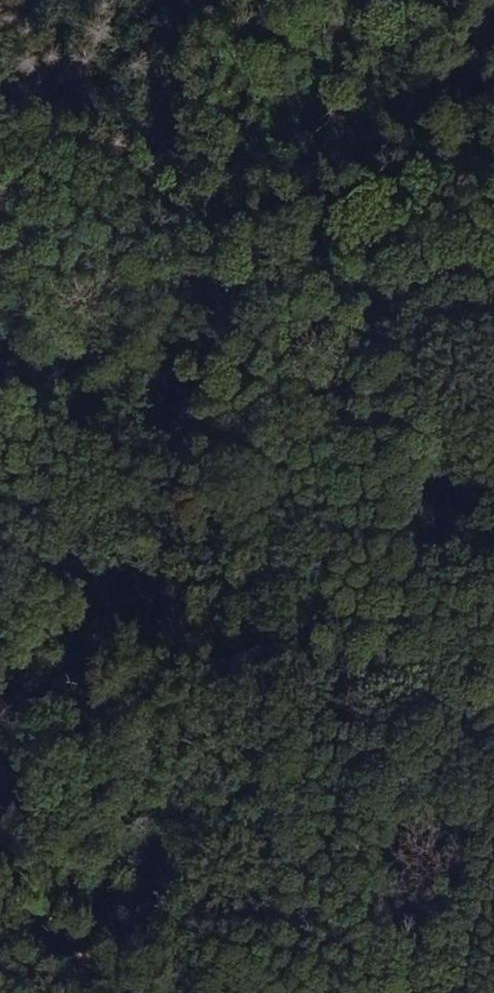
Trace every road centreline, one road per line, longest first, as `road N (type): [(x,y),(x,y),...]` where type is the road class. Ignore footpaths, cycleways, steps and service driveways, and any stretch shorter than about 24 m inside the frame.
road 1 (track): [(0,142),(96,201),(244,243),(303,223),(493,94)]
road 2 (track): [(493,950),(198,980),(54,983),(0,954)]

